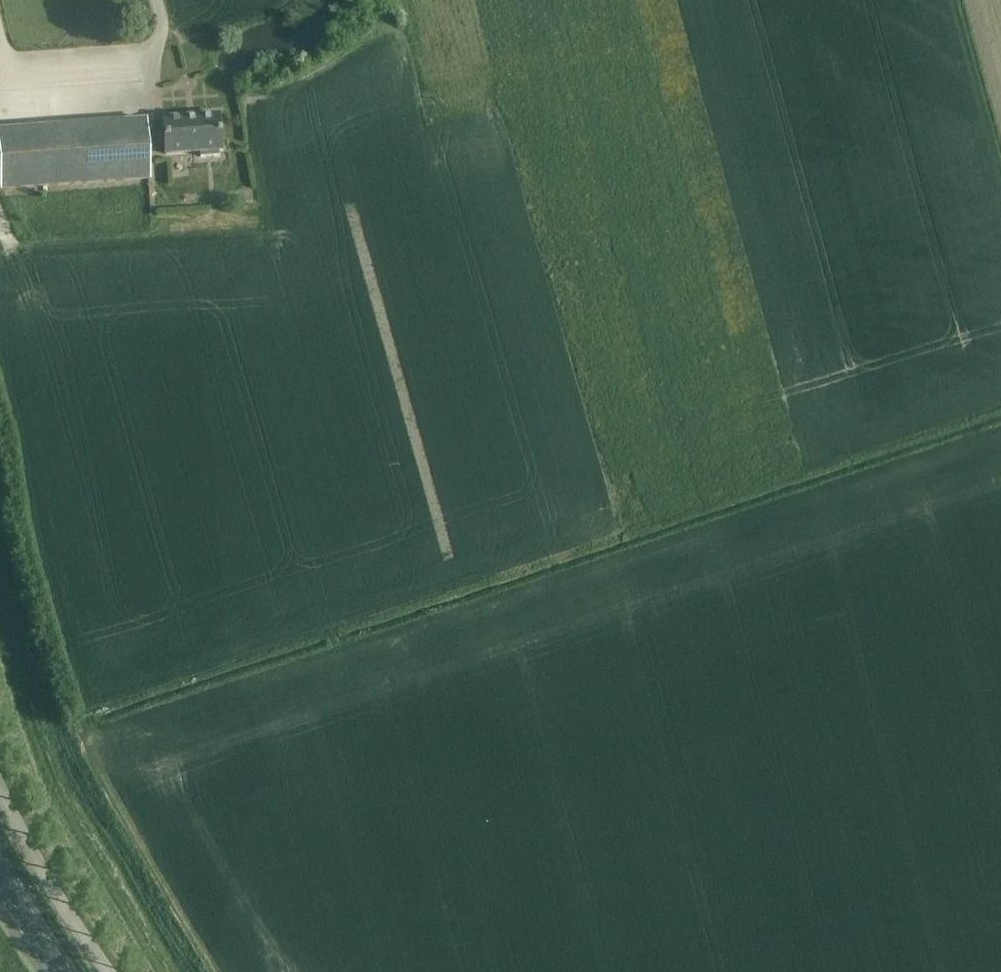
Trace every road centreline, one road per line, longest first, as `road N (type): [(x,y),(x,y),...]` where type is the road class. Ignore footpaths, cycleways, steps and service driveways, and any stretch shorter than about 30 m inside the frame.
road 1 (unclassified): [(118,971),(0,765)]
road 2 (secondary): [(75,971),(0,859)]

